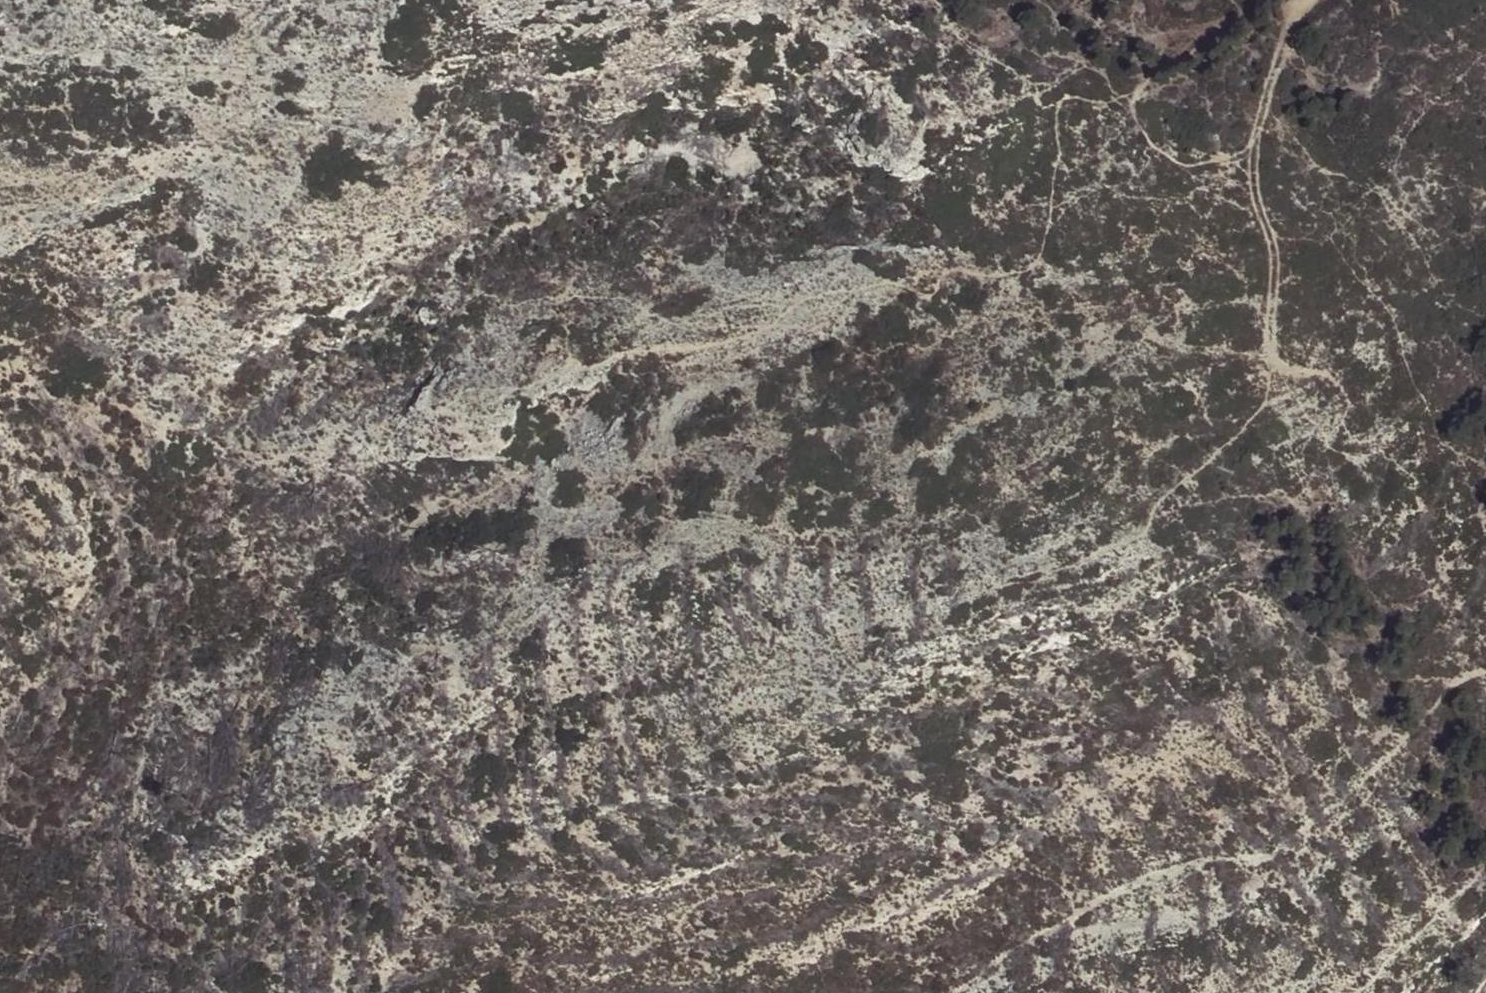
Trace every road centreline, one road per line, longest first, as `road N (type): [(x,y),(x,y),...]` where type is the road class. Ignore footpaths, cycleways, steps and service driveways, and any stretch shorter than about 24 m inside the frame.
road 1 (track): [(1325,0),(1272,75),(1255,178)]

